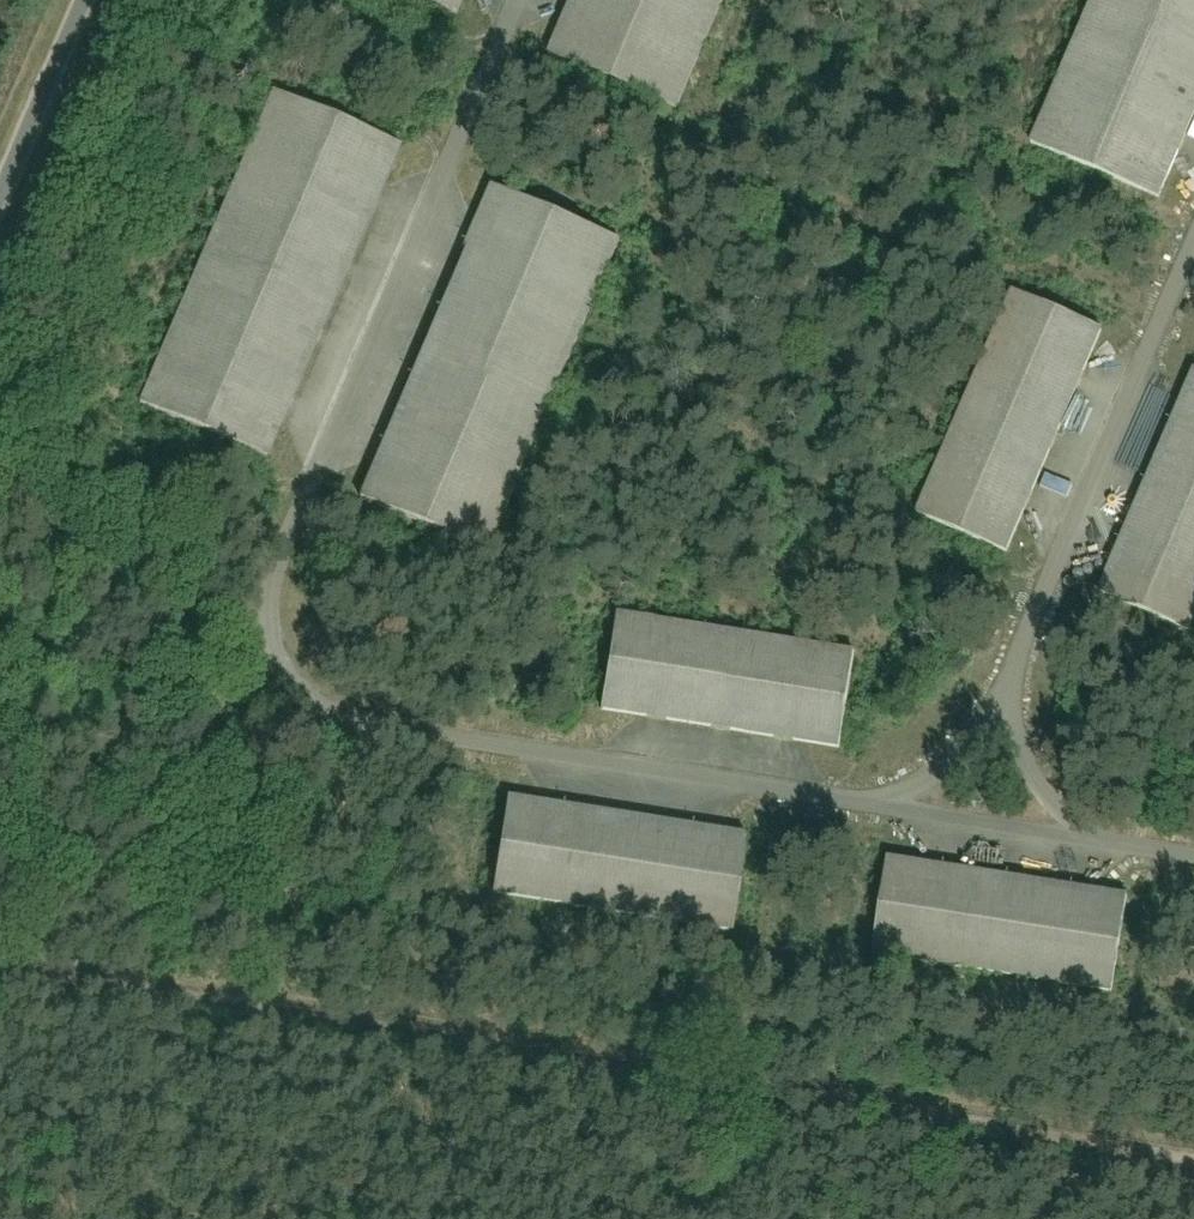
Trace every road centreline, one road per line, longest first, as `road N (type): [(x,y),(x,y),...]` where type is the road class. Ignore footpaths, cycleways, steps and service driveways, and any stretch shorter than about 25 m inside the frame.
road 1 (unclassified): [(81,0),(0,188)]

